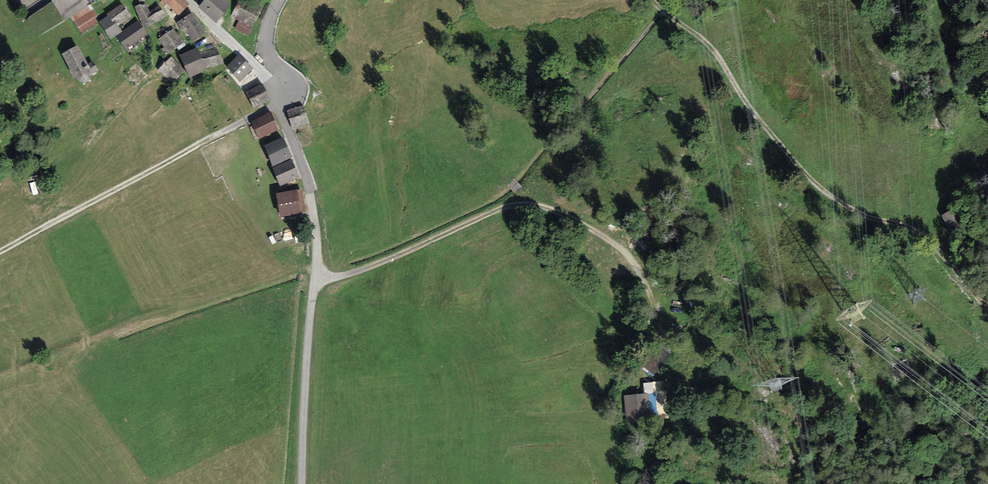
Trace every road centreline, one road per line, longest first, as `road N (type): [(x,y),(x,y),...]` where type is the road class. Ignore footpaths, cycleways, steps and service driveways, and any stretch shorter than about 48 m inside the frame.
road 1 (track): [(651,0),(725,69),(744,106),(798,170),(854,215),(939,247),(965,267),(987,310)]
road 2 (track): [(315,279),(363,270),(509,206),(540,205),(630,242),(657,327)]
road 3 (unclassified): [(302,483),(316,234),(277,87)]
road 4 (track): [(0,253),(281,104)]
road 5 (residential): [(277,87),(189,0)]

